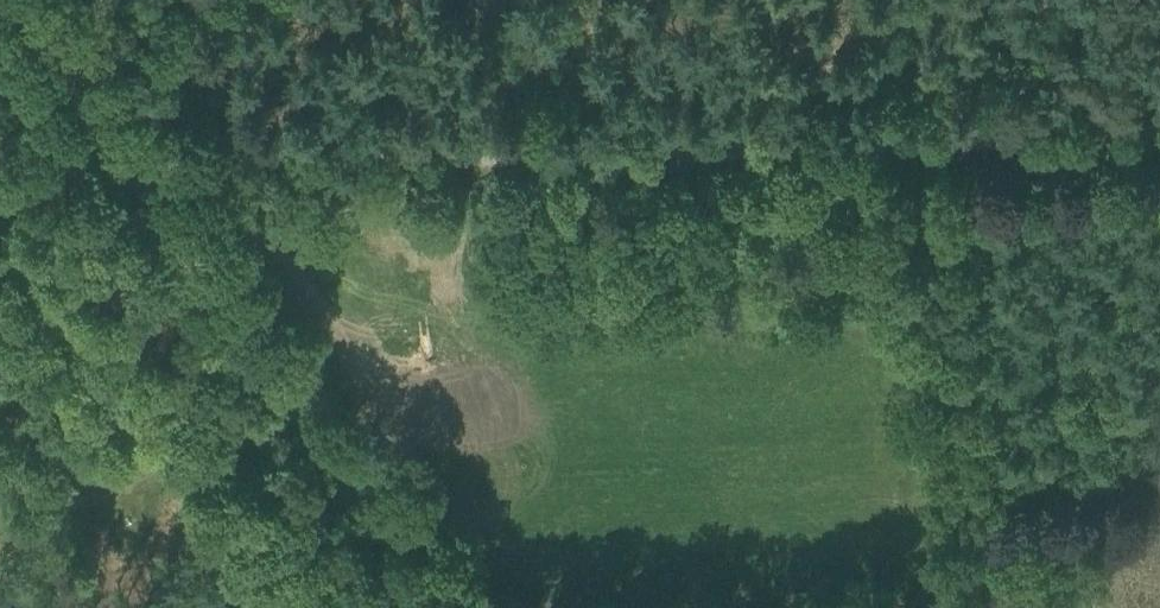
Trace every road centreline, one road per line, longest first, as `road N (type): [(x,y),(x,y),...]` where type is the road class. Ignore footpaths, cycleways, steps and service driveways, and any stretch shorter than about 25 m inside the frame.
road 1 (unclassified): [(0,170),(1159,133)]
road 2 (track): [(421,607),(73,77)]
road 3 (track): [(905,142),(972,494),(1048,506),(1159,502)]
road 4 (track): [(0,550),(283,394)]
road 5 (track): [(163,460),(0,214)]
road 6 (track): [(180,0),(73,77)]

